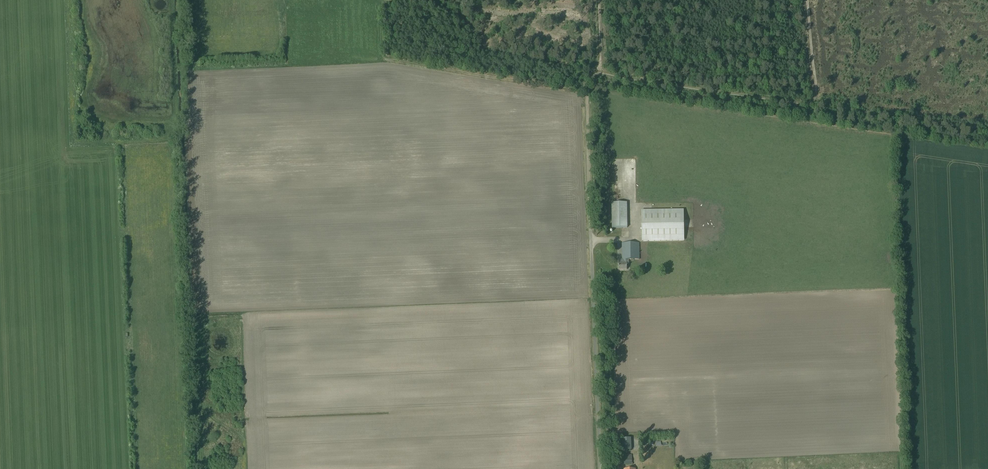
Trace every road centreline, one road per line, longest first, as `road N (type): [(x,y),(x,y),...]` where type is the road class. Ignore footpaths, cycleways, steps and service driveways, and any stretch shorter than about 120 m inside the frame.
road 1 (track): [(395,40),(390,61),(586,91),(601,72),(598,0)]
road 2 (track): [(987,130),(812,104),(807,0)]
road 3 (unclassified): [(601,468),(590,202)]
road 4 (track): [(601,72),(812,104)]

